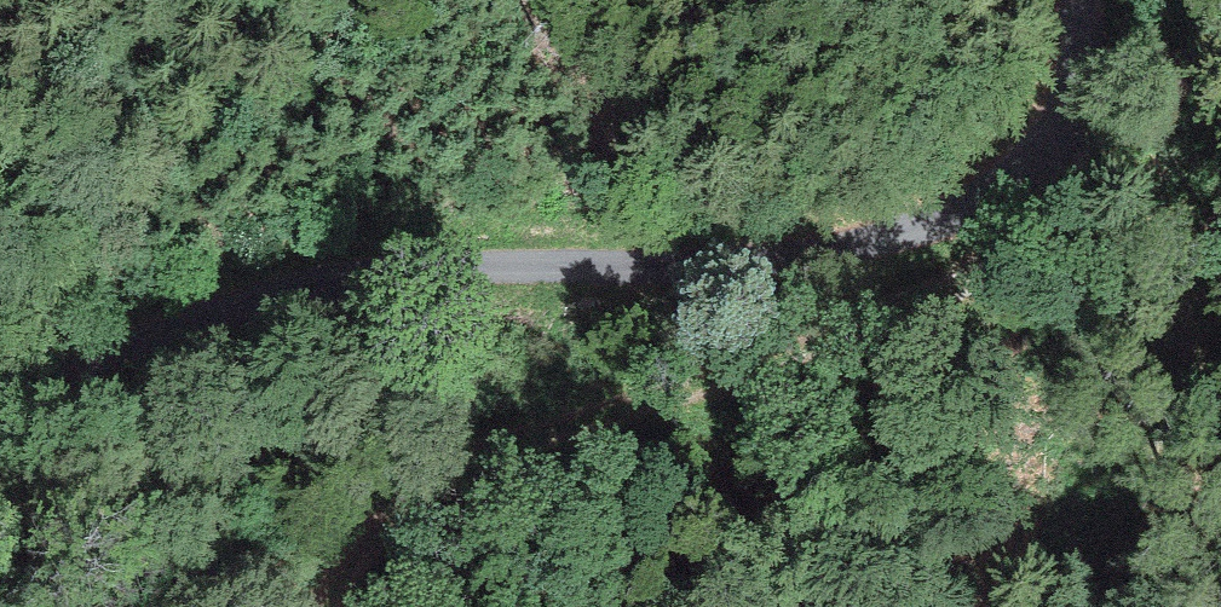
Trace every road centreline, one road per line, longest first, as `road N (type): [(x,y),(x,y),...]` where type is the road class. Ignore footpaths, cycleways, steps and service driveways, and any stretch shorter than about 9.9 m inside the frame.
road 1 (track): [(0,440),(92,376),(315,300),(414,288),(729,274),(916,240),(989,213),(1045,166),(1088,56),(1084,0)]
road 2 (track): [(339,606),(354,577),(406,518),(498,458),(984,295),(1034,241),(1045,166)]

